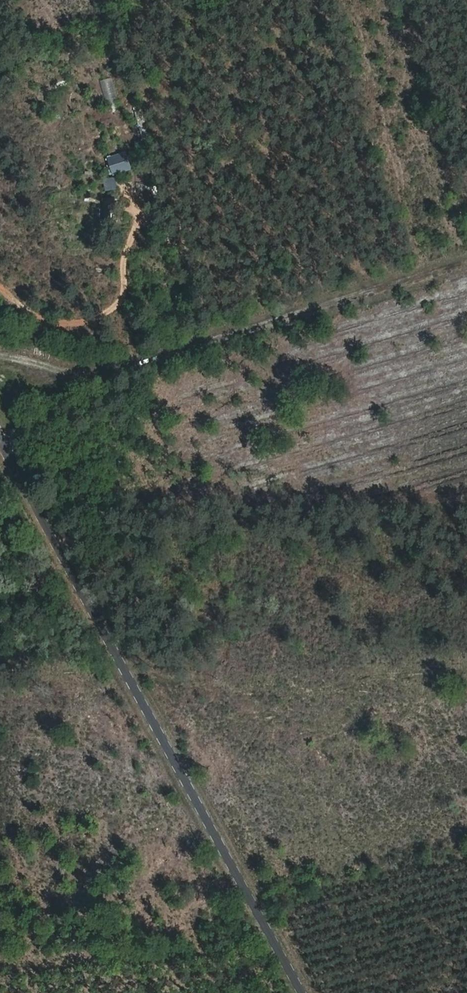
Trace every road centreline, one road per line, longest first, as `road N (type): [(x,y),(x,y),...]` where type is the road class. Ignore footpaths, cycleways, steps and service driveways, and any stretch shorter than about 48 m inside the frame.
road 1 (tertiary): [(298,992),(0,434)]
road 2 (track): [(466,253),(89,365),(43,358),(0,338)]

